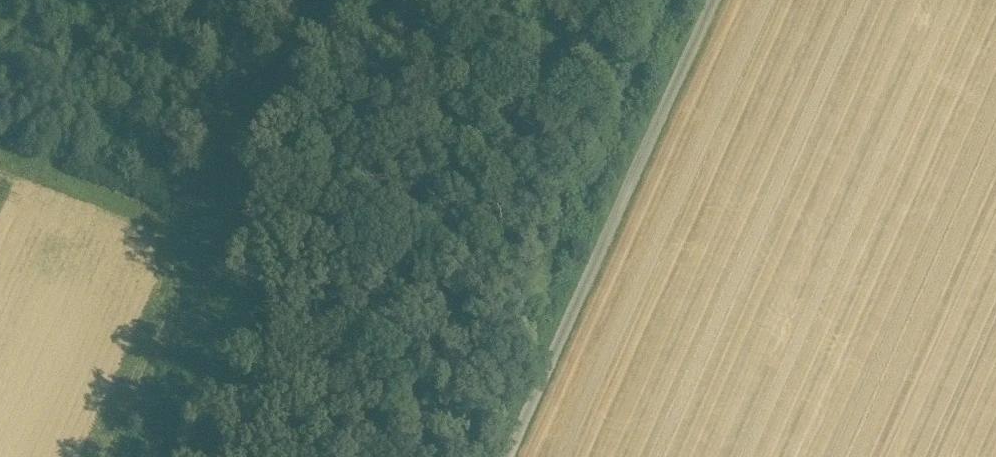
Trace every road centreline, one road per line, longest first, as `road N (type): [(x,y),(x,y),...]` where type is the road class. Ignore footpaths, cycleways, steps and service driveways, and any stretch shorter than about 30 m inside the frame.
road 1 (unclassified): [(713,0),(505,456)]

